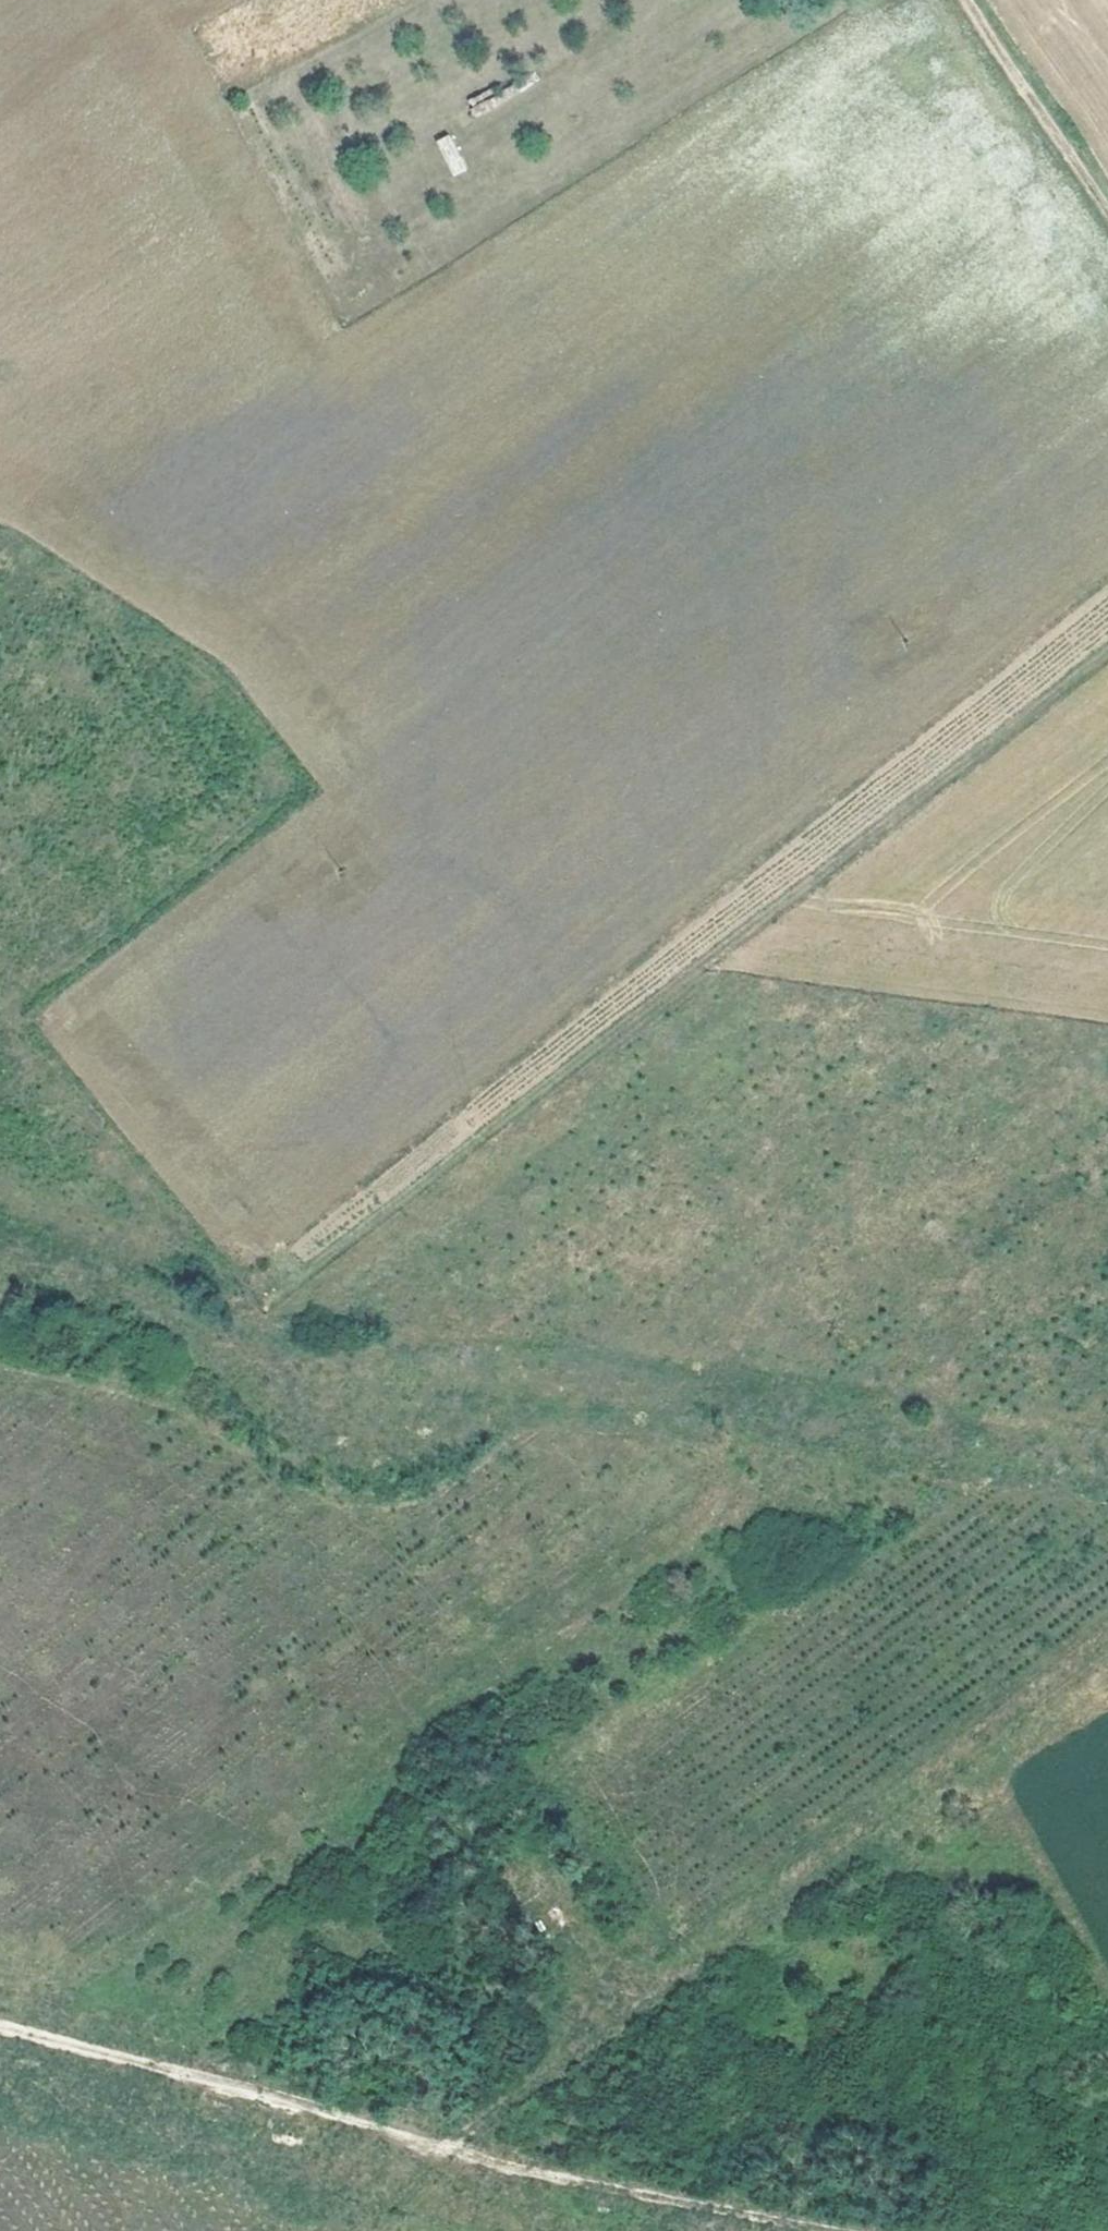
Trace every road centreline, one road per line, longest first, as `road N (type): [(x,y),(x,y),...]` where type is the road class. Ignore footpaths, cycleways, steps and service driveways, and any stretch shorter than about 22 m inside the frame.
road 1 (track): [(837,2230),(496,2166),(223,2083),(0,2028)]
road 2 (track): [(965,0),(1107,210)]

